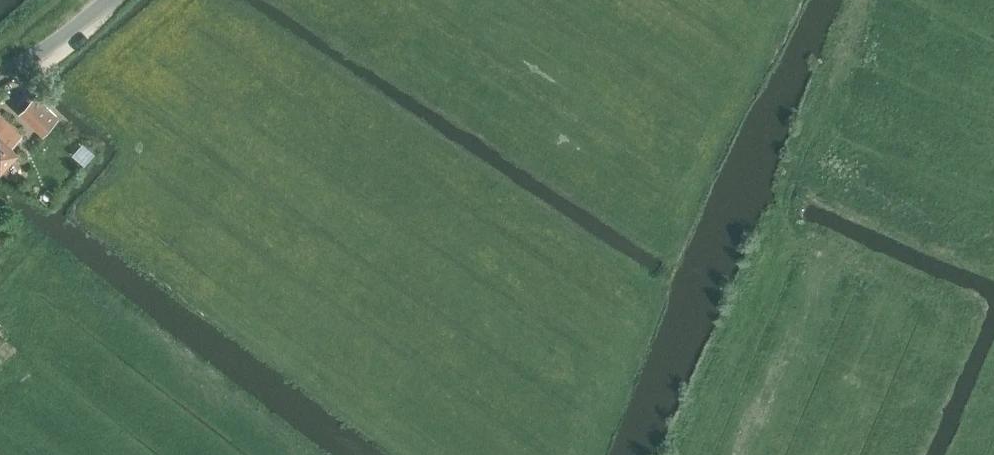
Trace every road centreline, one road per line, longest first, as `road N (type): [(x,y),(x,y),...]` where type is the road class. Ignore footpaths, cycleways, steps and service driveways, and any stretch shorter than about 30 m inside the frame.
road 1 (tertiary): [(0,76),(109,0)]

